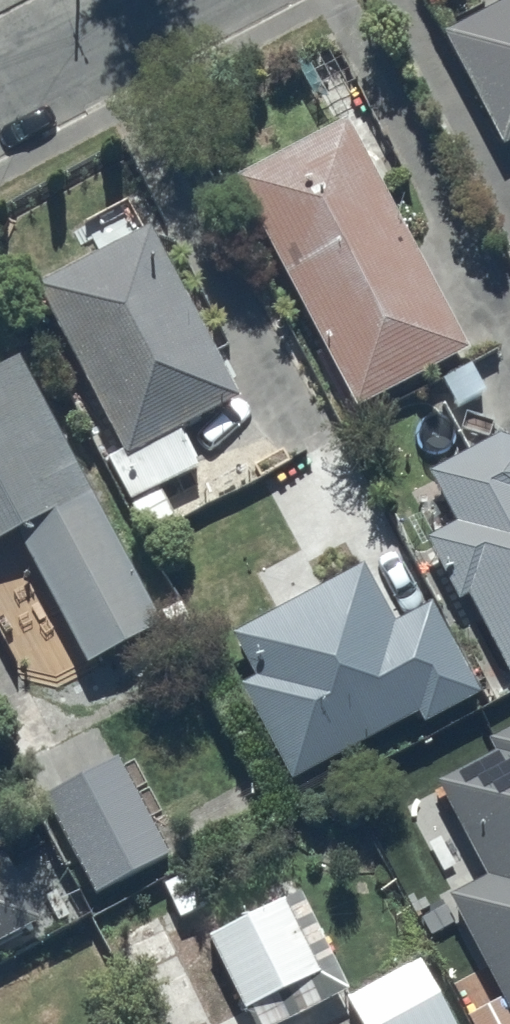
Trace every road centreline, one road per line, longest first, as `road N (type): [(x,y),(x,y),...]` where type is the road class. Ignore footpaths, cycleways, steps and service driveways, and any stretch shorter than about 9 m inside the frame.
road 1 (residential): [(172,0),(0,91)]

